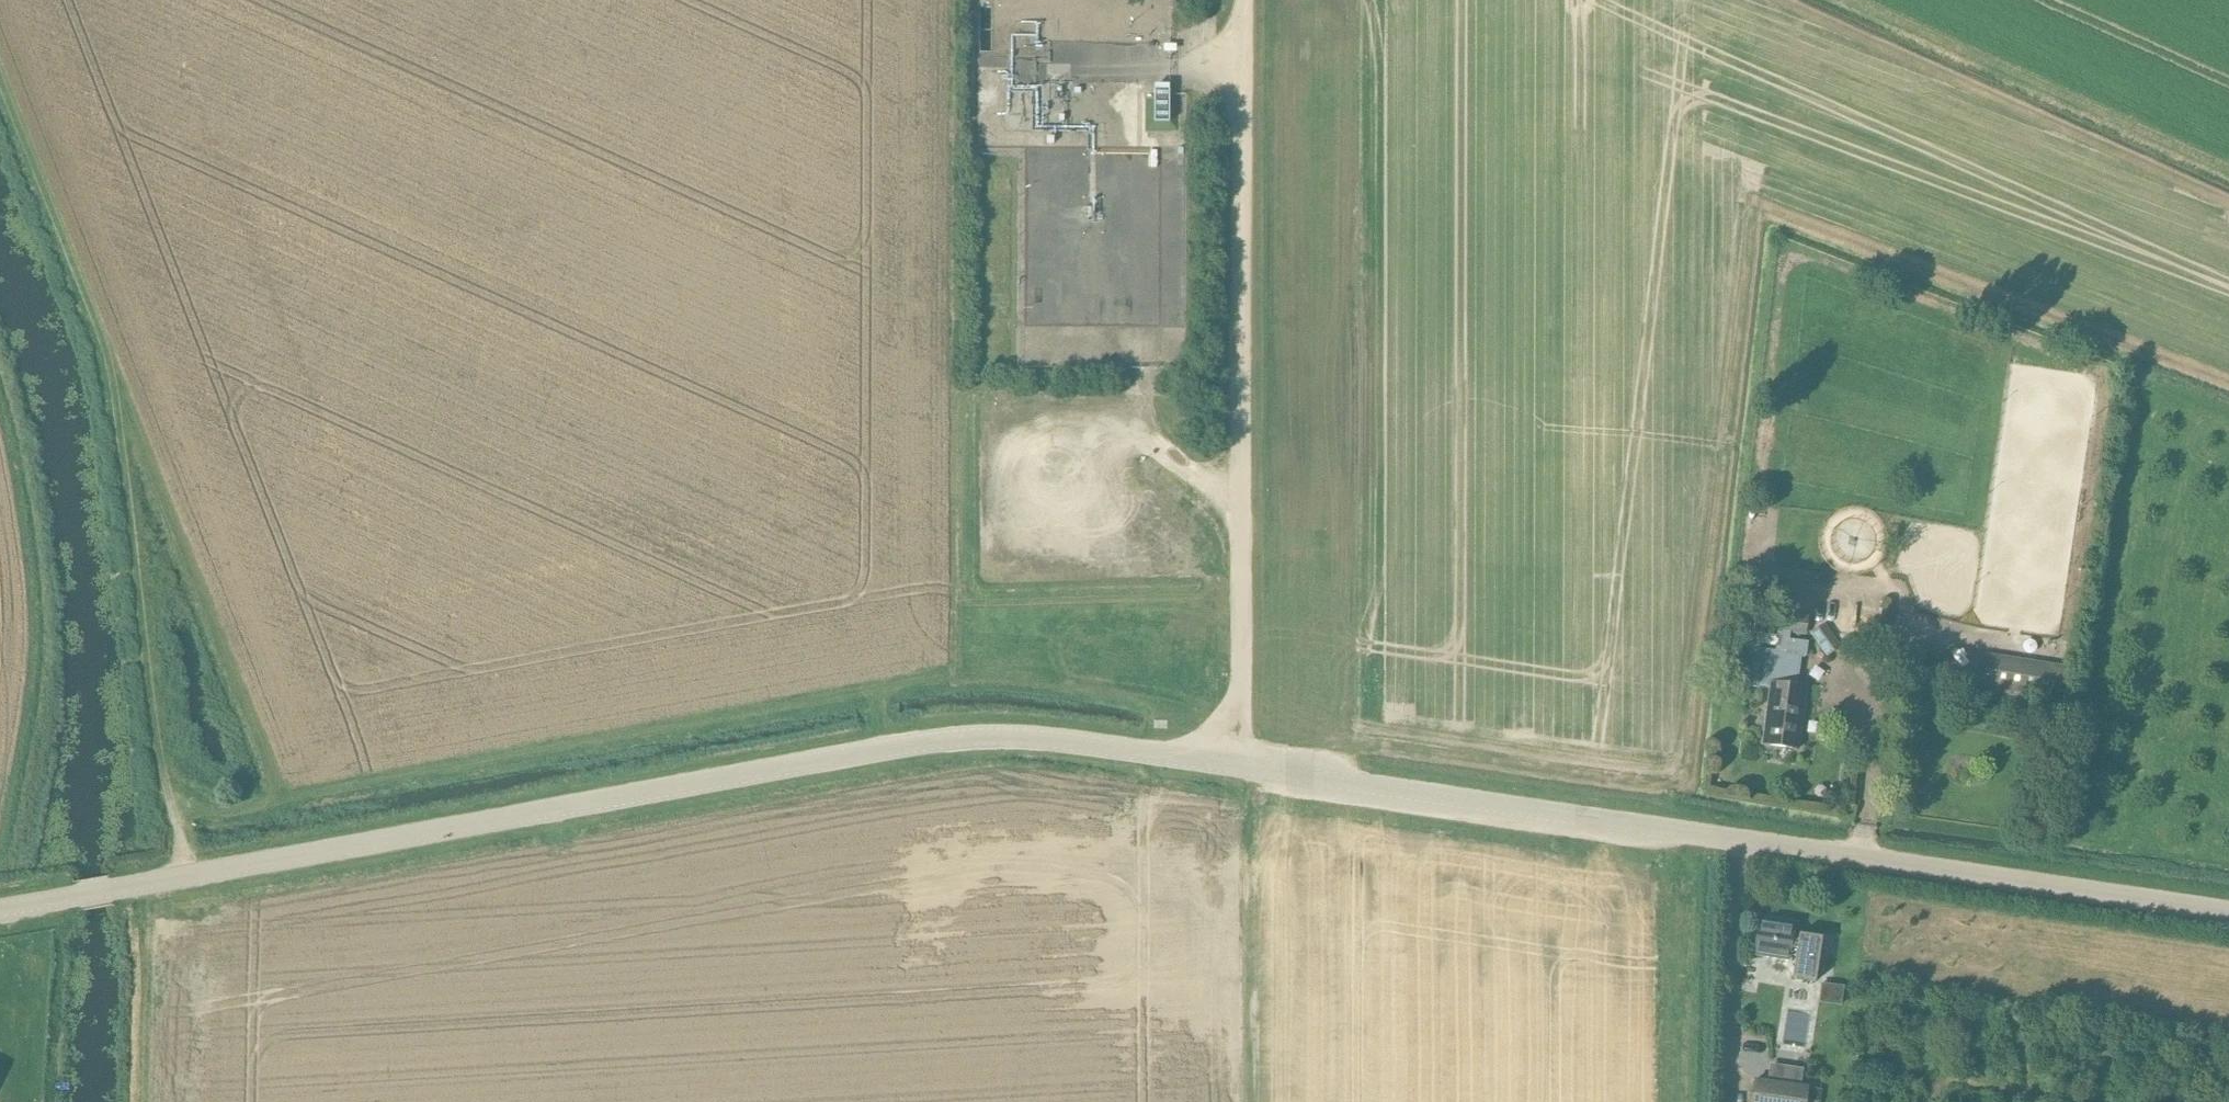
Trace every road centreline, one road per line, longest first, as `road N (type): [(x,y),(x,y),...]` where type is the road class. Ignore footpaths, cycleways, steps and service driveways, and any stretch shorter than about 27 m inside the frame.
road 1 (unclassified): [(0,909),(910,745),(1004,736),(2228,913)]
road 2 (track): [(190,876),(155,740),(109,372),(0,93)]
road 3 (track): [(889,748),(873,670),(939,660),(1115,677),(1237,724)]

